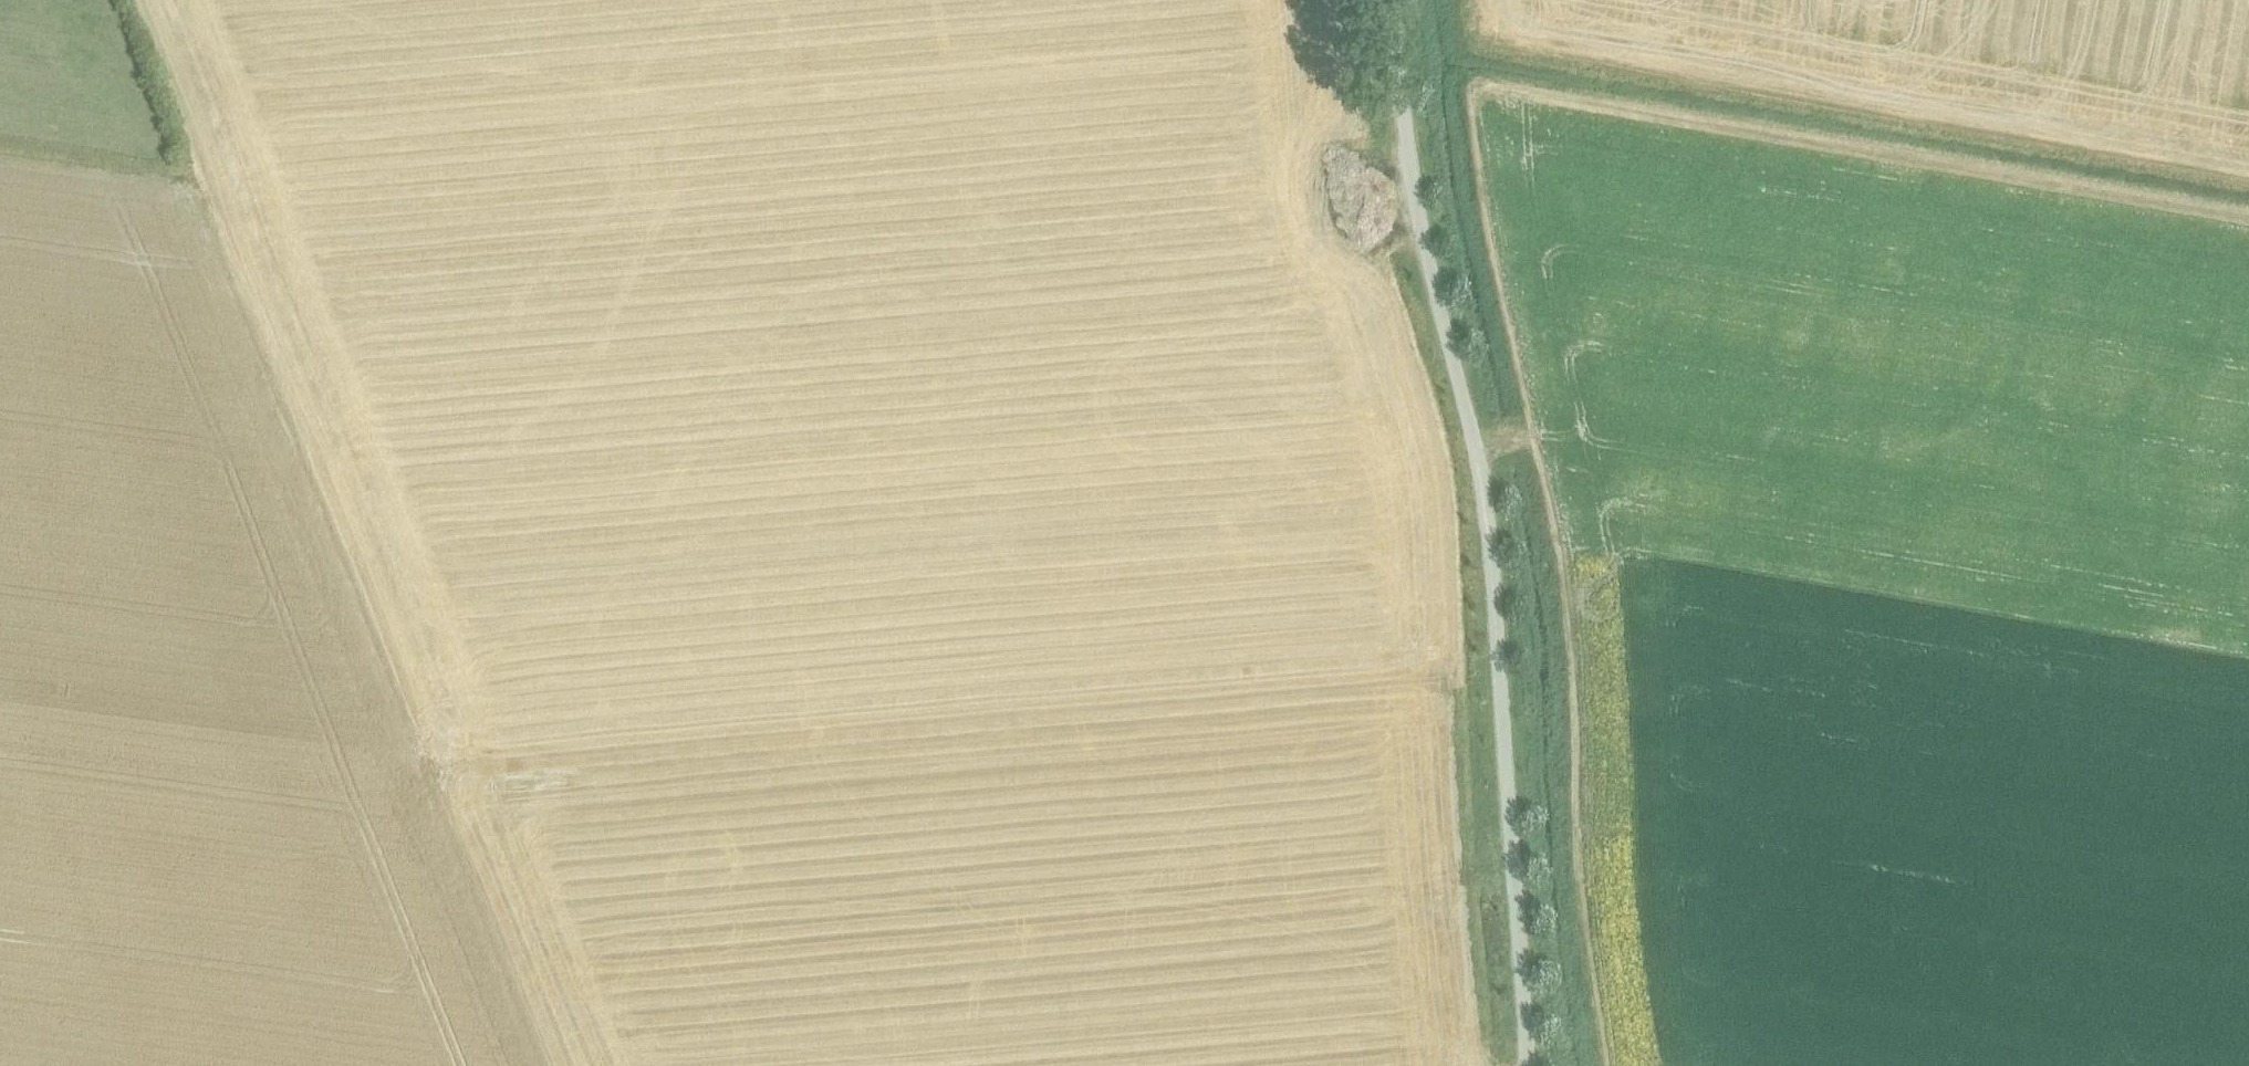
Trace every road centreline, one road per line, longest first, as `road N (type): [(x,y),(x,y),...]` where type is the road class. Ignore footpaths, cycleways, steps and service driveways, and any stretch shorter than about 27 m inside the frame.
road 1 (unclassified): [(1530,1065),(1488,518),(1418,222),(1390,0)]

